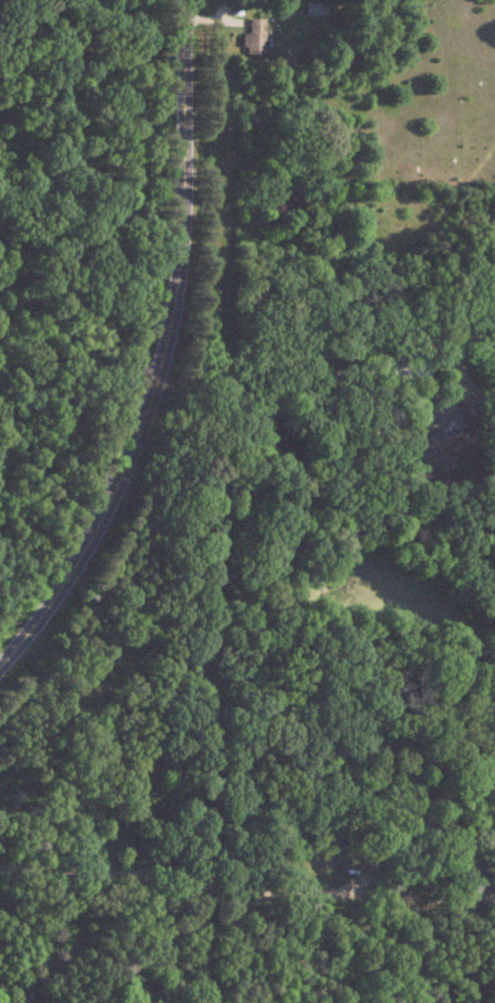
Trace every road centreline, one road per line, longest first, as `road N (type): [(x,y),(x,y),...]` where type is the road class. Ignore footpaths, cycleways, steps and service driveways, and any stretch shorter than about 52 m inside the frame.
road 1 (tertiary): [(0,661),(99,524),(167,355),(179,267),(178,0)]

